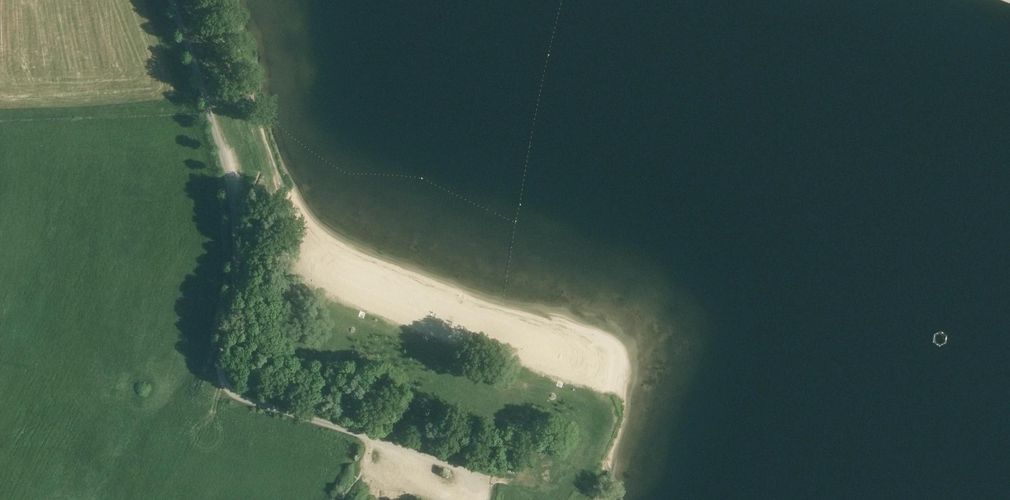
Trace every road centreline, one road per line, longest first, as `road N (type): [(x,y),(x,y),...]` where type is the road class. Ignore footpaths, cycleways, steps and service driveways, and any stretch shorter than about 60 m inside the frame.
road 1 (unclassified): [(174,0),(234,201),(235,299),(219,376),(224,386),(253,405),(482,482)]

